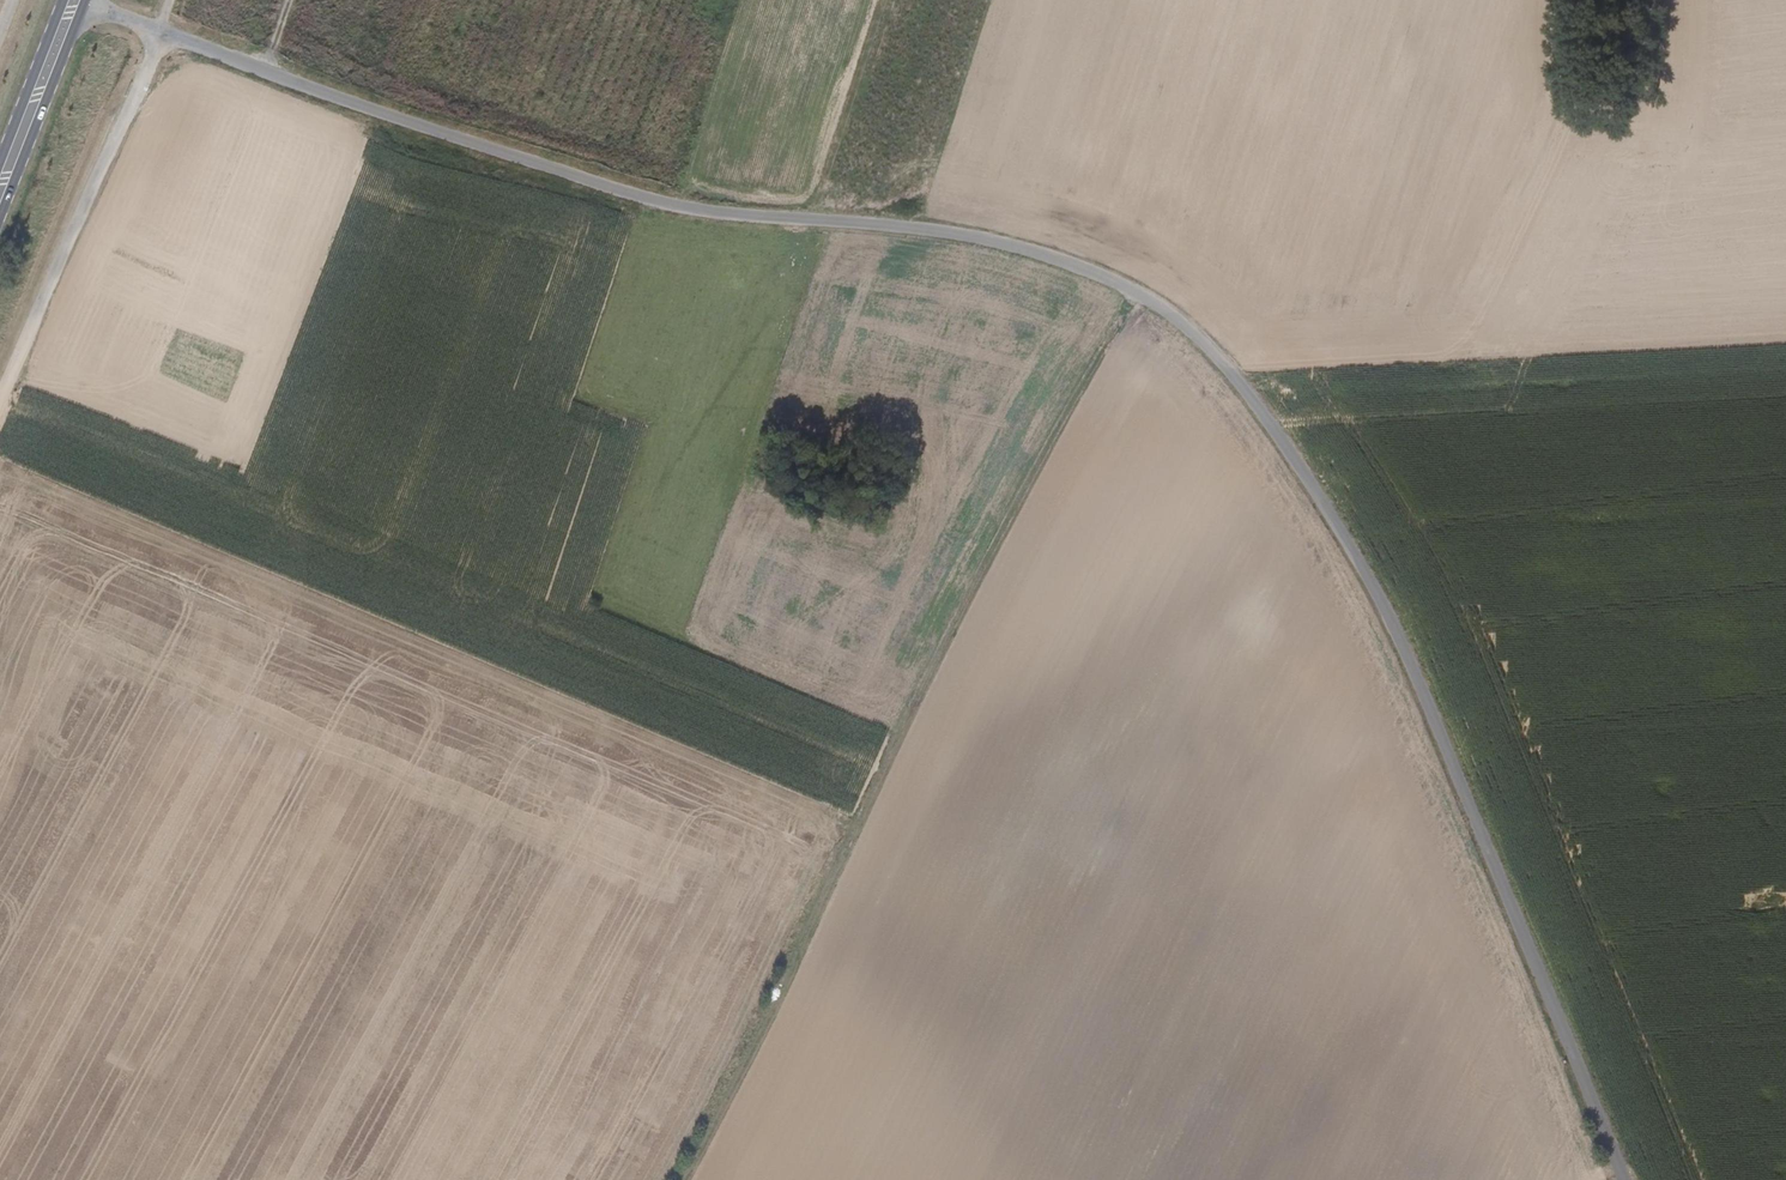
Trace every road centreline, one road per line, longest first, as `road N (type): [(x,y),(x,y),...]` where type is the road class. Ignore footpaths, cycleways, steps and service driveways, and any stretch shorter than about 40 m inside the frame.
road 1 (unclassified): [(1625,1179),(1394,617),(1228,365),(1151,297),(1023,247),(661,204),(83,2)]
road 2 (track): [(168,35),(0,415)]
road 3 (primary): [(0,217),(83,2)]
road 4 (primary): [(63,0),(0,162)]

